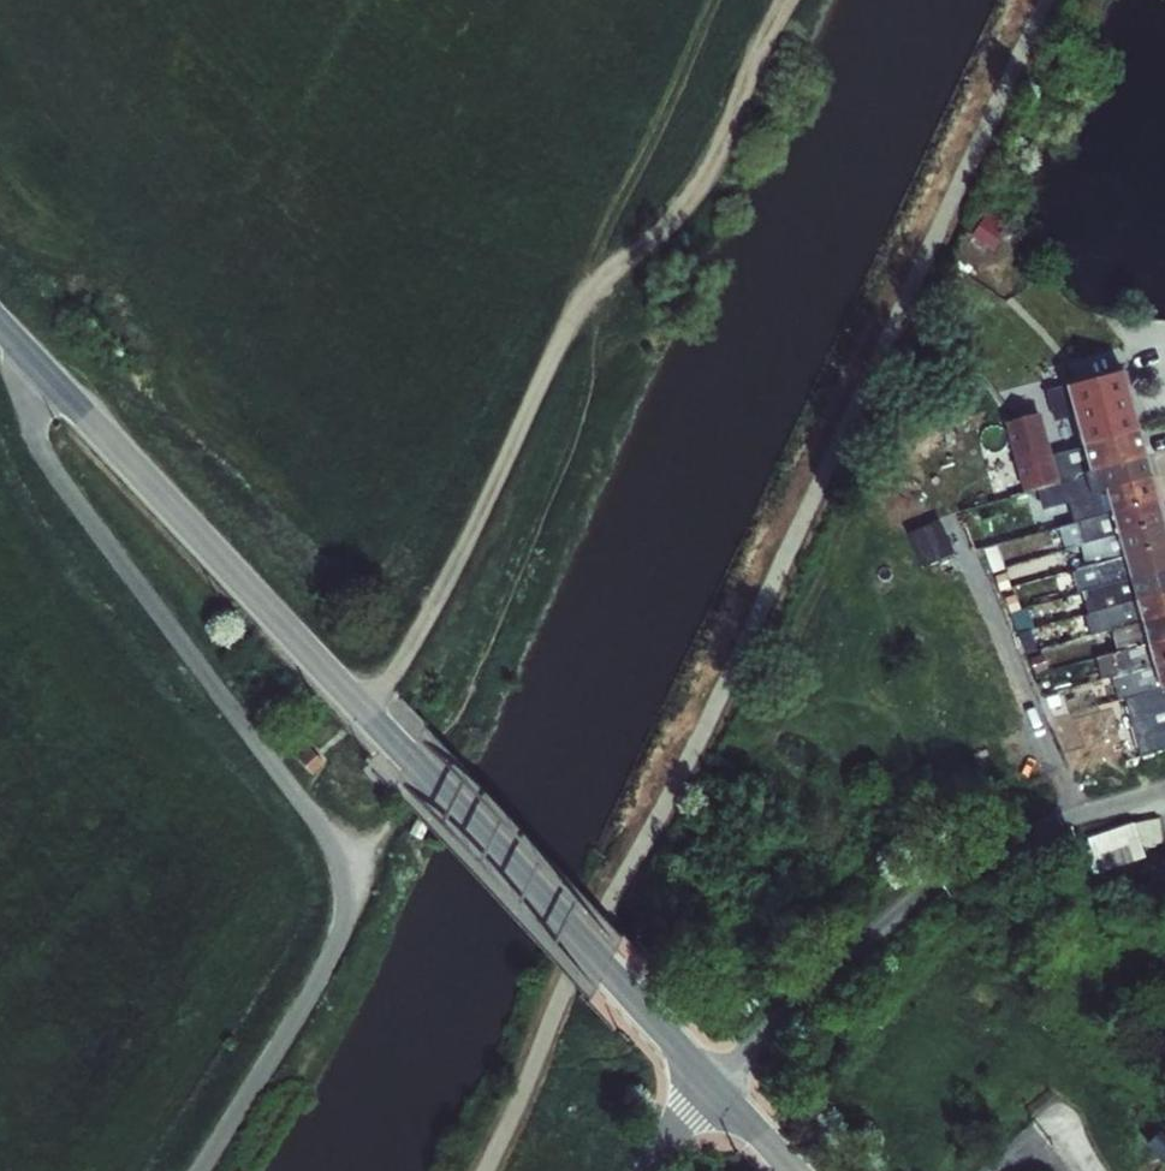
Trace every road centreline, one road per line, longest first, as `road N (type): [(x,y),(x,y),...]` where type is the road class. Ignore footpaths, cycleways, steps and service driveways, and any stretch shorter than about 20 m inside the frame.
road 1 (tertiary): [(706,1078),(38,370)]
road 2 (unclassified): [(195,1170),(335,943),(337,869),(325,839),(46,463),(31,403),(38,370)]
road 3 (track): [(354,706),(402,654),(571,327),(607,281),(688,212)]
road 4 (unclassified): [(706,1078),(933,880),(1164,782)]
road 5 (track): [(688,212),(794,0)]
road 6 (tertiary): [(793,1170),(706,1078)]

